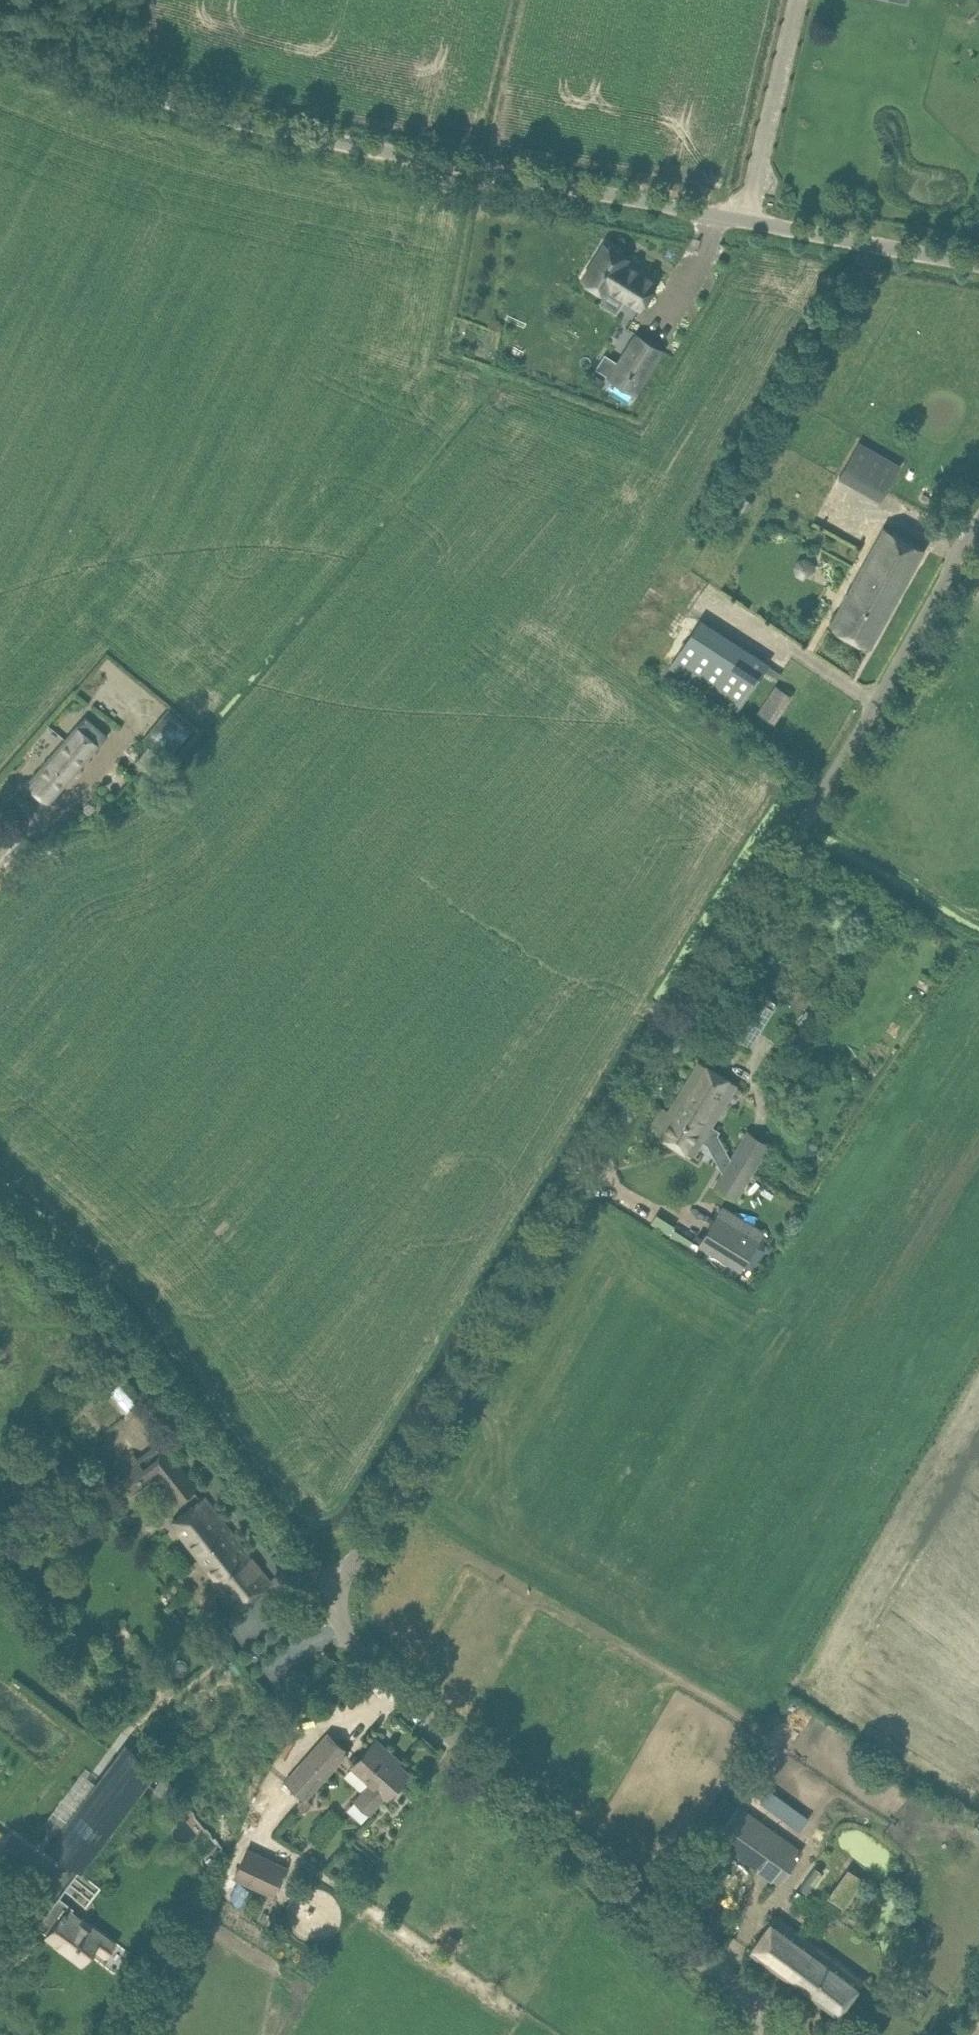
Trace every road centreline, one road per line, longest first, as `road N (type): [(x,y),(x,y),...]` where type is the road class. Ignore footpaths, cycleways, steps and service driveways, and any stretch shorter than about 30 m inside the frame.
road 1 (unclassified): [(324,1588),(388,1507),(978,520)]
road 2 (unclassified): [(978,269),(389,164),(173,110),(0,47)]
road 3 (unclassified): [(748,2034),(728,1997),(396,1681),(324,1588)]
road 4 (unclassified): [(324,1588),(146,1356),(0,1206)]

